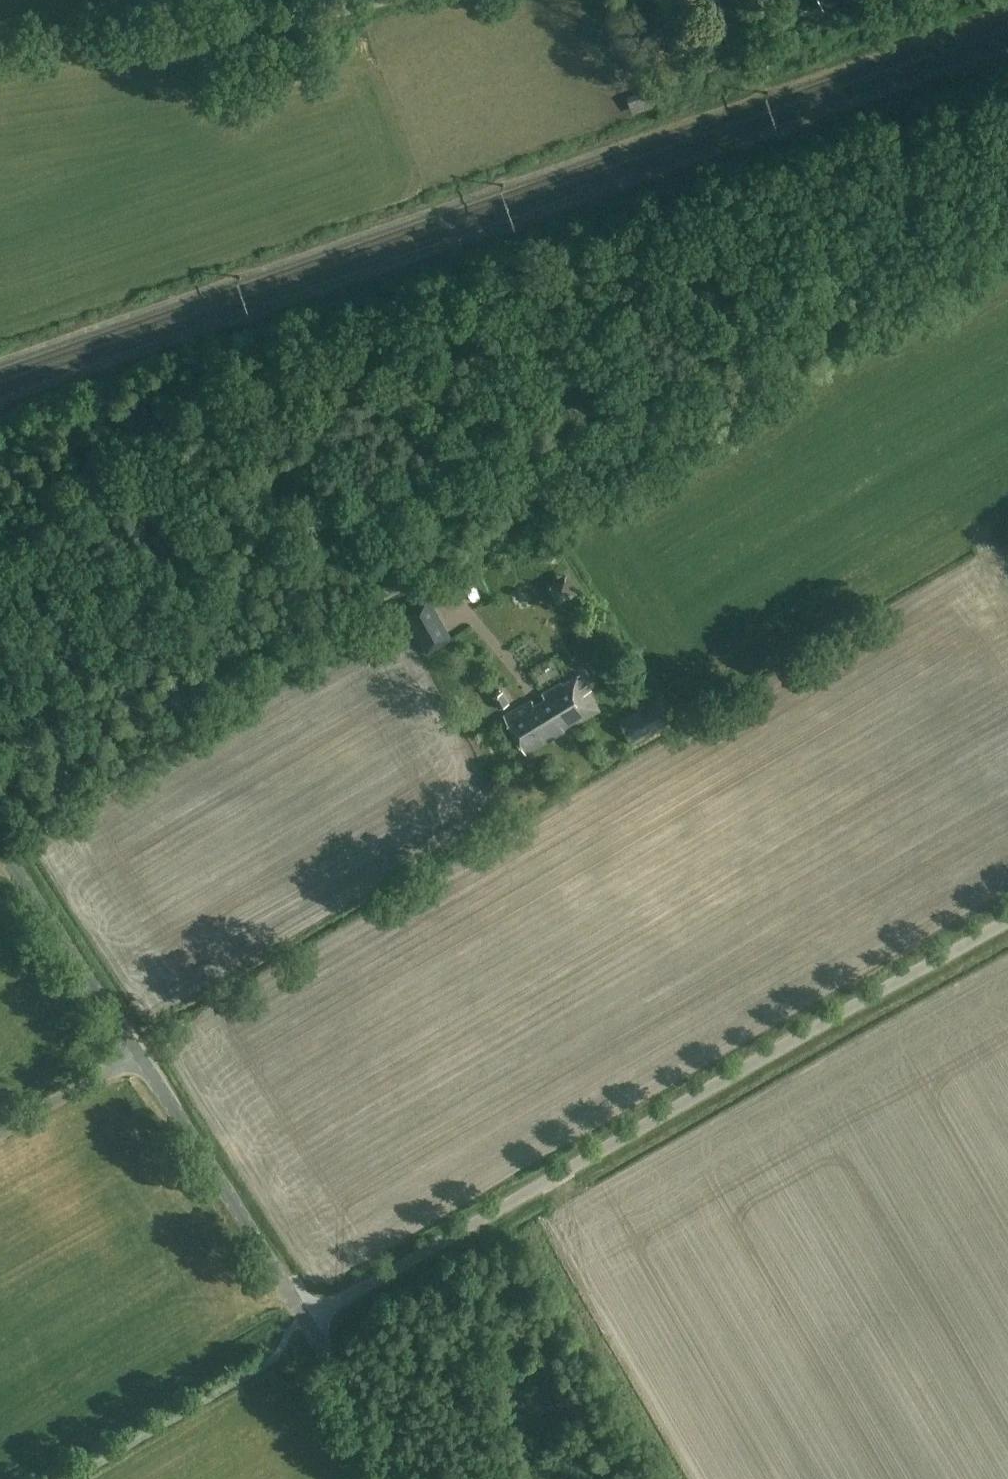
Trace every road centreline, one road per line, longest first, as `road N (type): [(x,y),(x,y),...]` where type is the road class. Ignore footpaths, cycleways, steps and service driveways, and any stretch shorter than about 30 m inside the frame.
road 1 (unclassified): [(397,1478),(138,1053),(0,855)]
road 2 (unclassified): [(0,53),(384,0)]

